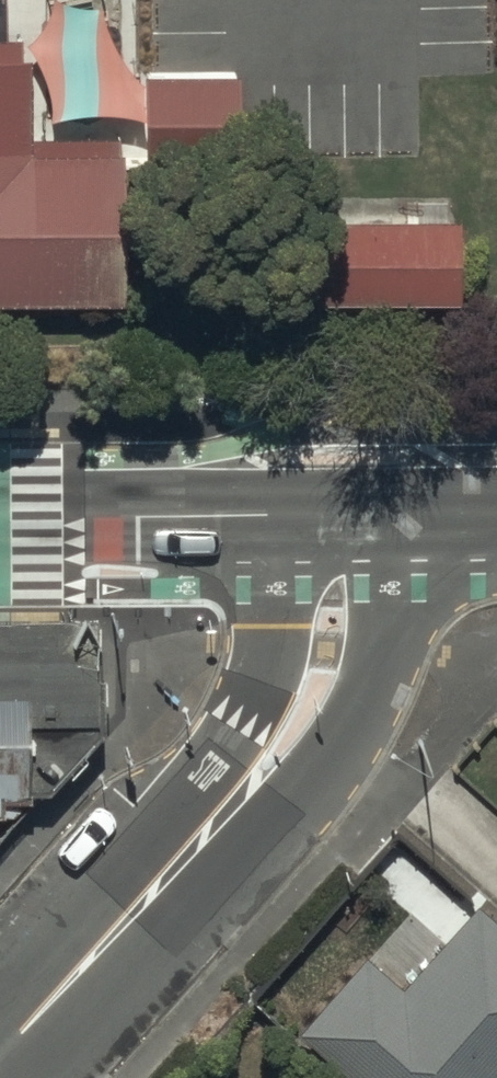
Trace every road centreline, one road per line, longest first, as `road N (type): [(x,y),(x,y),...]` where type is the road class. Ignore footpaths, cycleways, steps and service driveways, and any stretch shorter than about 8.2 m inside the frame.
road 1 (residential): [(180,864),(296,802),(347,738),(375,684),(393,622),(396,511)]
road 2 (residential): [(277,512),(272,650),(180,864)]
road 3 (secondary): [(277,512),(0,515)]
road 4 (residential): [(0,1062),(180,864)]

